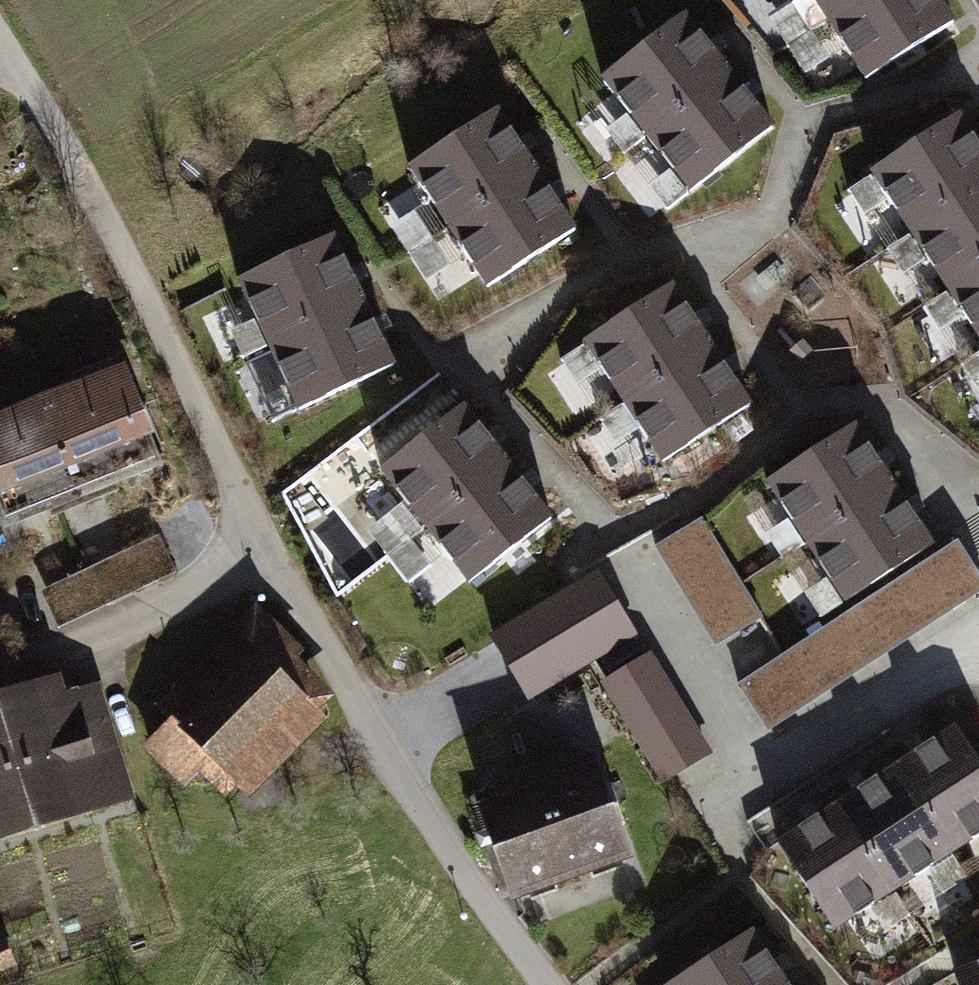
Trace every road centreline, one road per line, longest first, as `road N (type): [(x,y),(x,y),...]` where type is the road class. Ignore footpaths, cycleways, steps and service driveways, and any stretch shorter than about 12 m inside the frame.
road 1 (residential): [(0,49),(40,104),(140,287),(269,554),(452,854),(548,984)]

